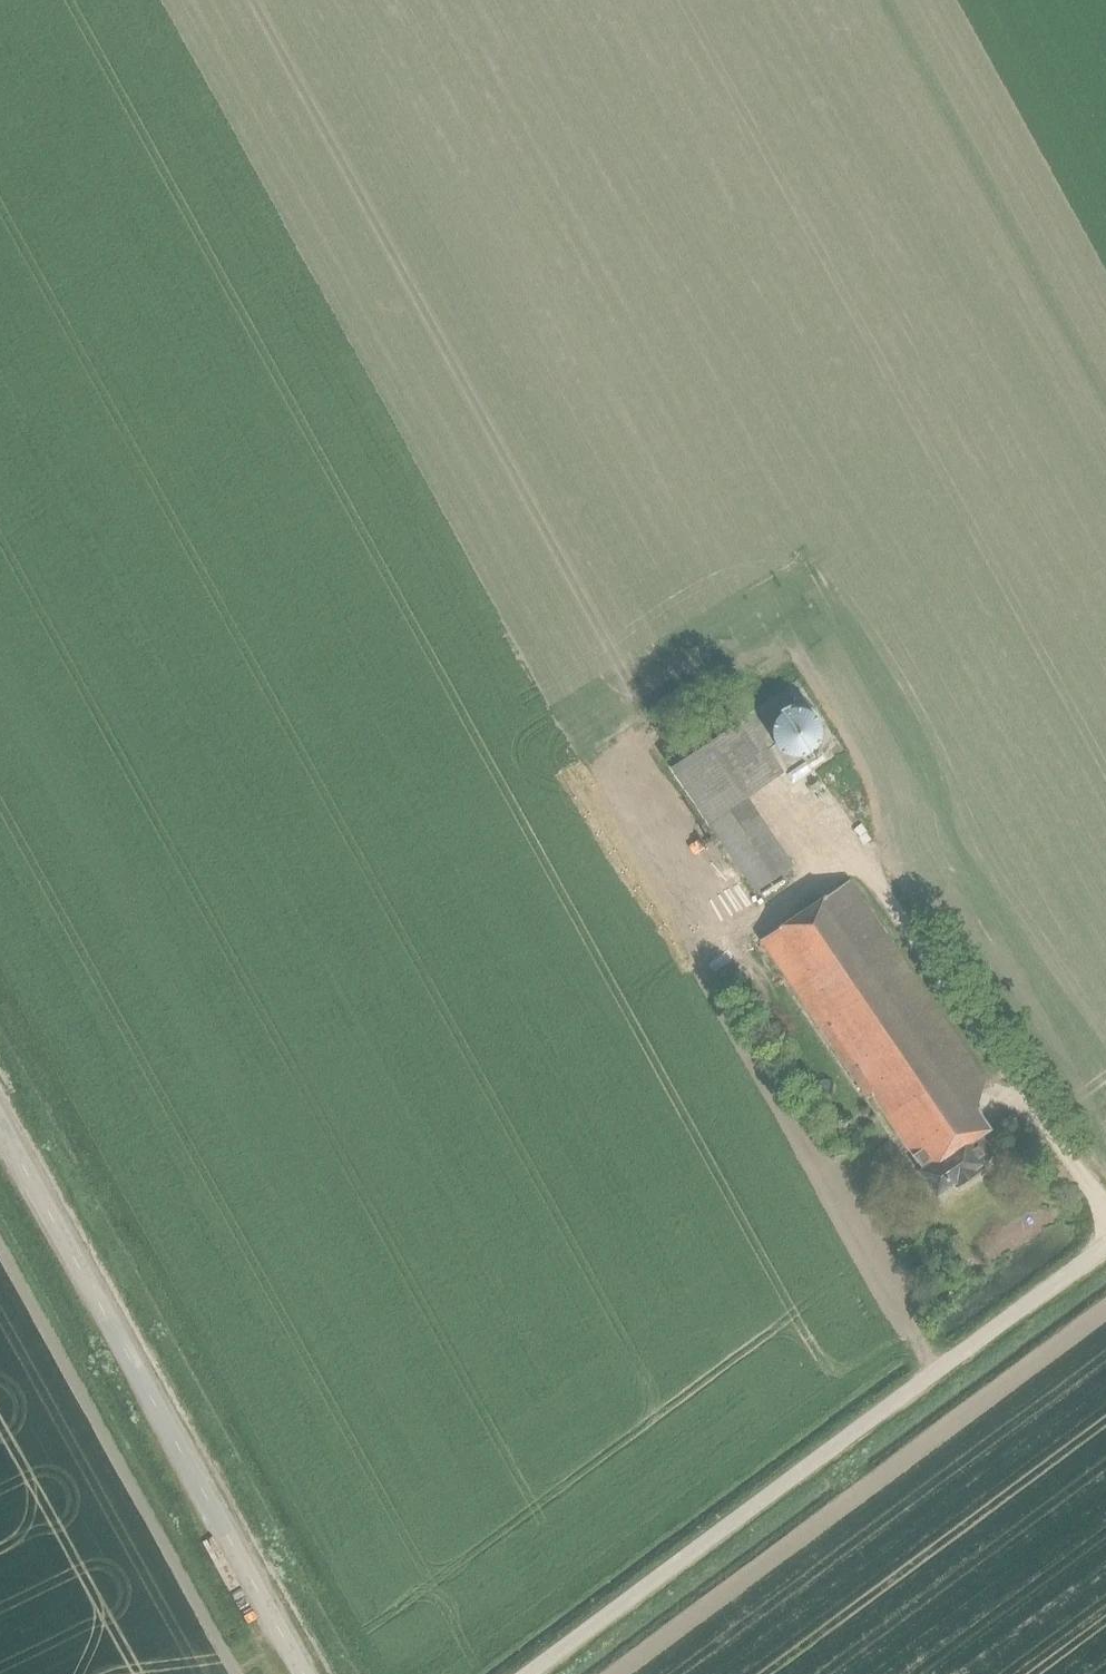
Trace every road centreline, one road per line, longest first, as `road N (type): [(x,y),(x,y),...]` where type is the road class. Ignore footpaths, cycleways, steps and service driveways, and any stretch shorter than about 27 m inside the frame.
road 1 (unclassified): [(533,1673),(1105,1250)]
road 2 (tertiary): [(302,1673),(0,1120)]

